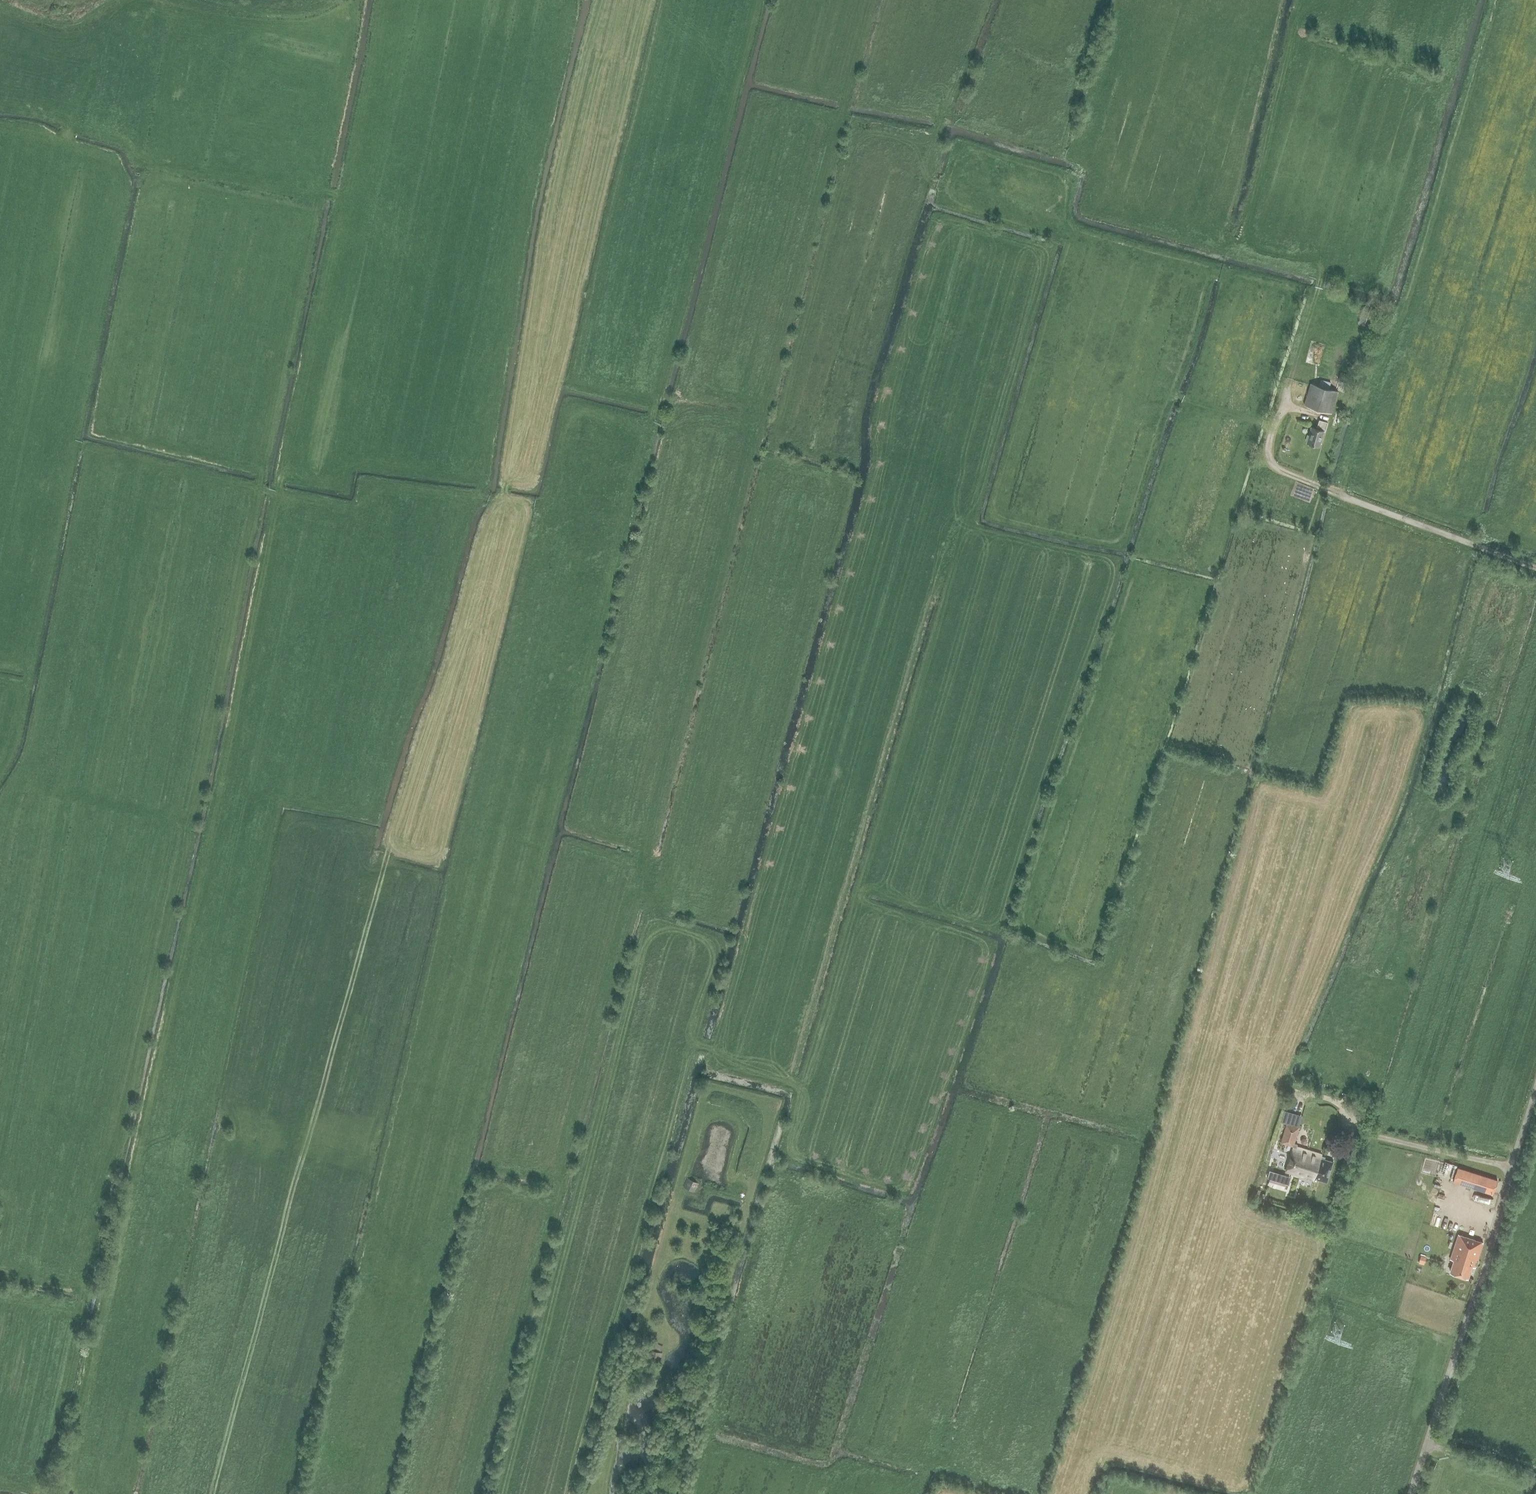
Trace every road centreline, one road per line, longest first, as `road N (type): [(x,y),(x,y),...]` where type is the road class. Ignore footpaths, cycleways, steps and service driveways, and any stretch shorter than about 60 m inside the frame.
road 1 (track): [(1535,568),(1277,468),(1270,434),(1316,293)]
road 2 (track): [(1412,1493),(1535,1093)]

